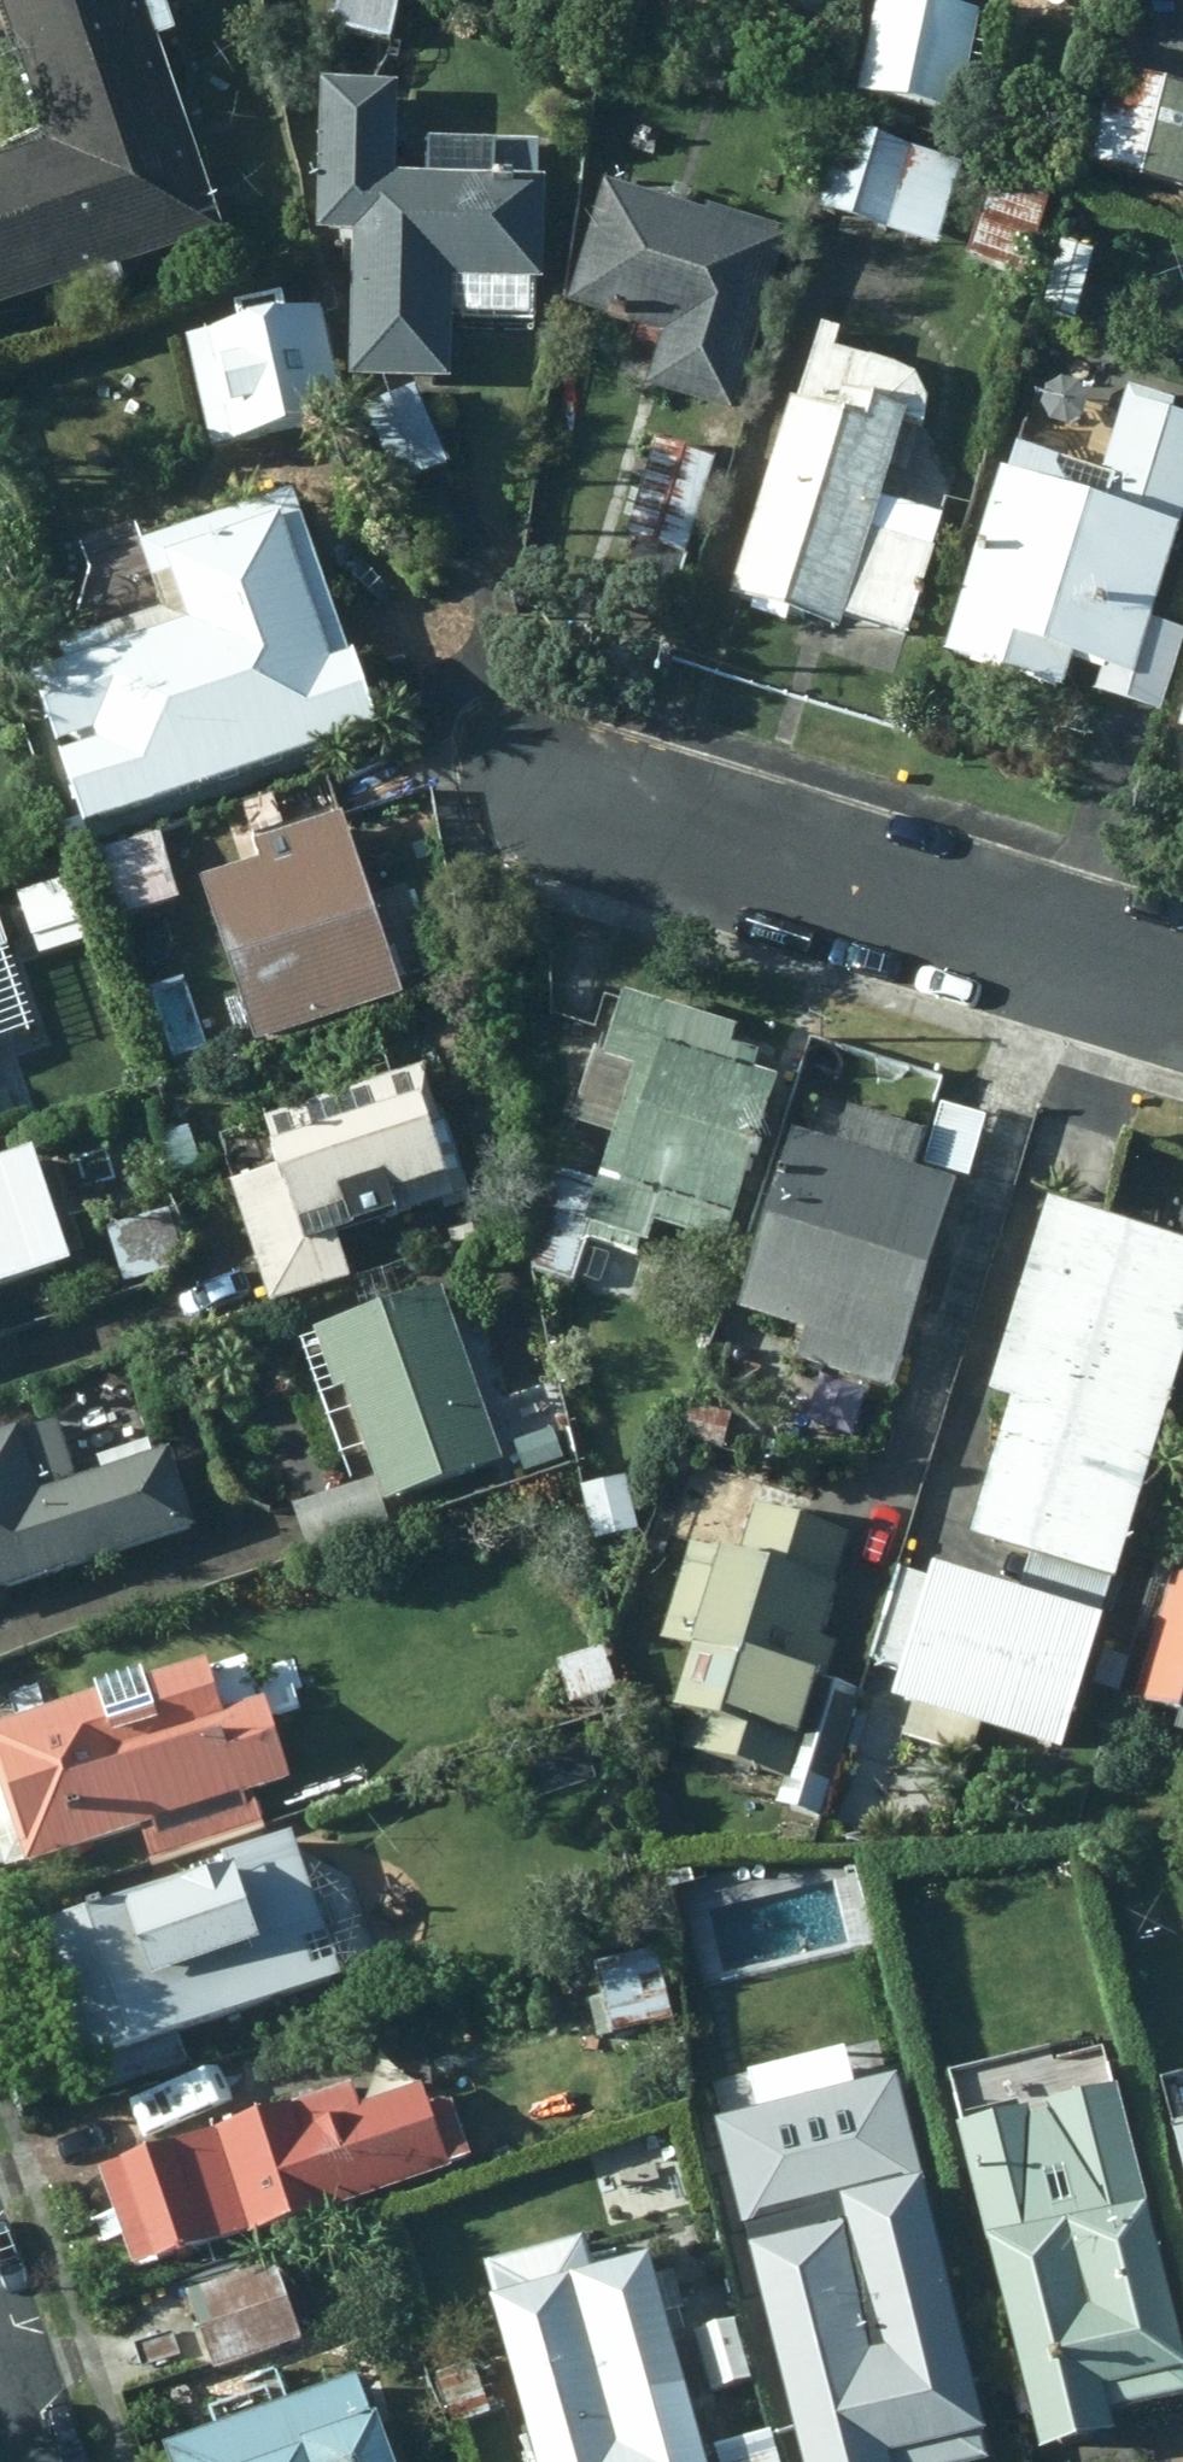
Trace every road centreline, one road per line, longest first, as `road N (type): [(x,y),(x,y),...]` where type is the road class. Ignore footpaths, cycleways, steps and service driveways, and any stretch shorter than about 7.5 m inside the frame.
road 1 (residential): [(1182,989),(547,796)]
road 2 (residential): [(0,2347),(38,2461)]

